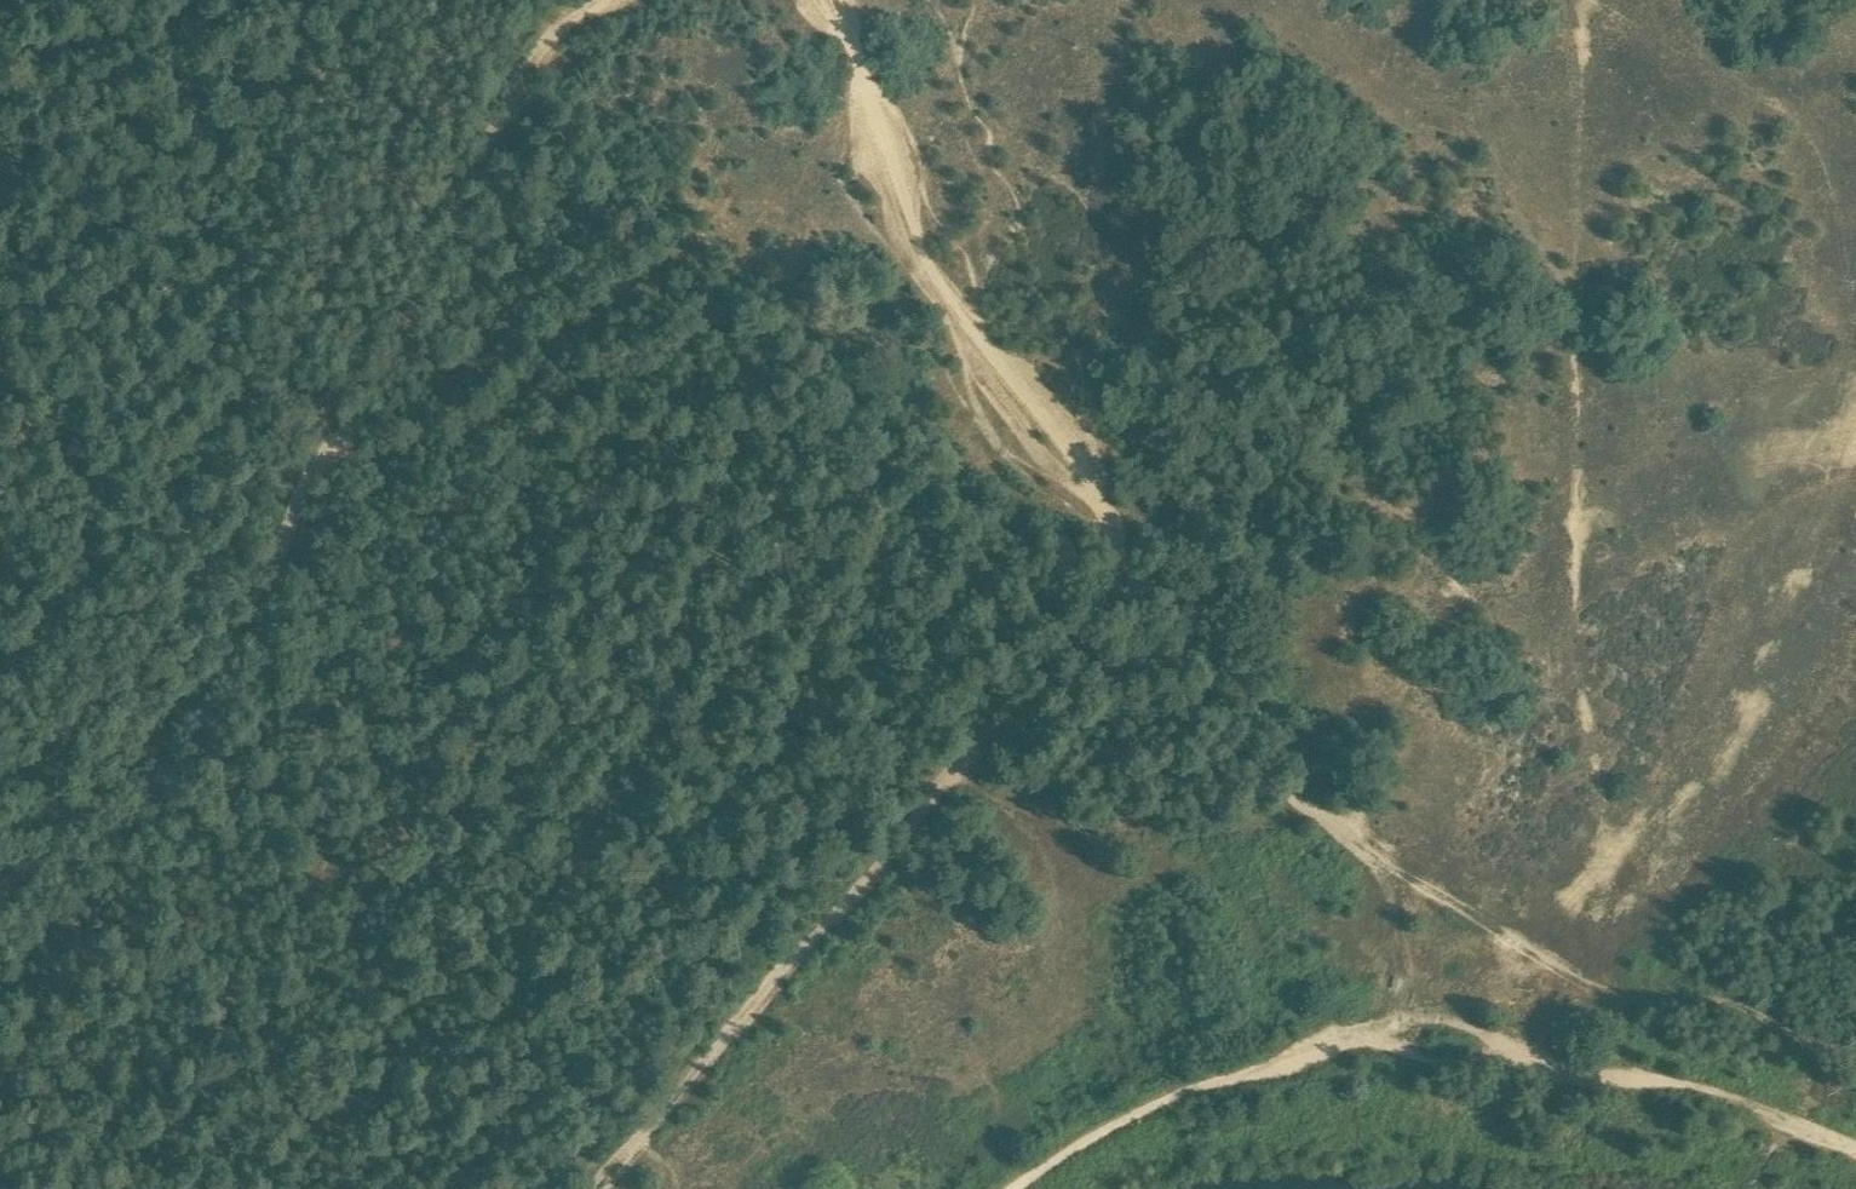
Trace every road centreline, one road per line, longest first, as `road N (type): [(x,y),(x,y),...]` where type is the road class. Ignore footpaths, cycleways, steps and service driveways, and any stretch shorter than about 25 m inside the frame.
road 1 (track): [(1013,1188),(1062,1153),(1145,1113),(1400,1025),(1579,1065),(1638,1069),(1855,1146)]
road 2 (track): [(298,0),(191,218),(59,364),(19,397),(32,438),(0,502)]

